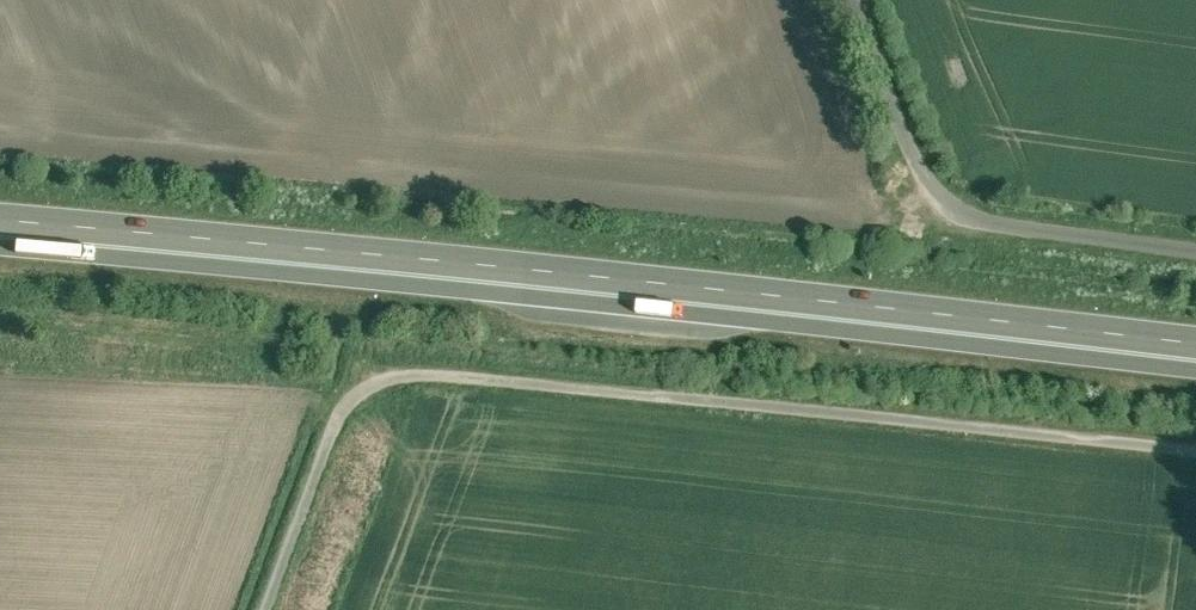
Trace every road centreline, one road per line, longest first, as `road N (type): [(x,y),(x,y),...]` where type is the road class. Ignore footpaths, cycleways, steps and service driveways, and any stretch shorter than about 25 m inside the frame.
road 1 (trunk): [(0,230),(829,310),(1195,355)]
road 2 (unclassified): [(250,609),(326,391),(343,363),(370,346),(444,346),(1195,416)]
road 3 (unclassified): [(858,0),(924,176),(957,211),(1007,227),(1195,250)]

